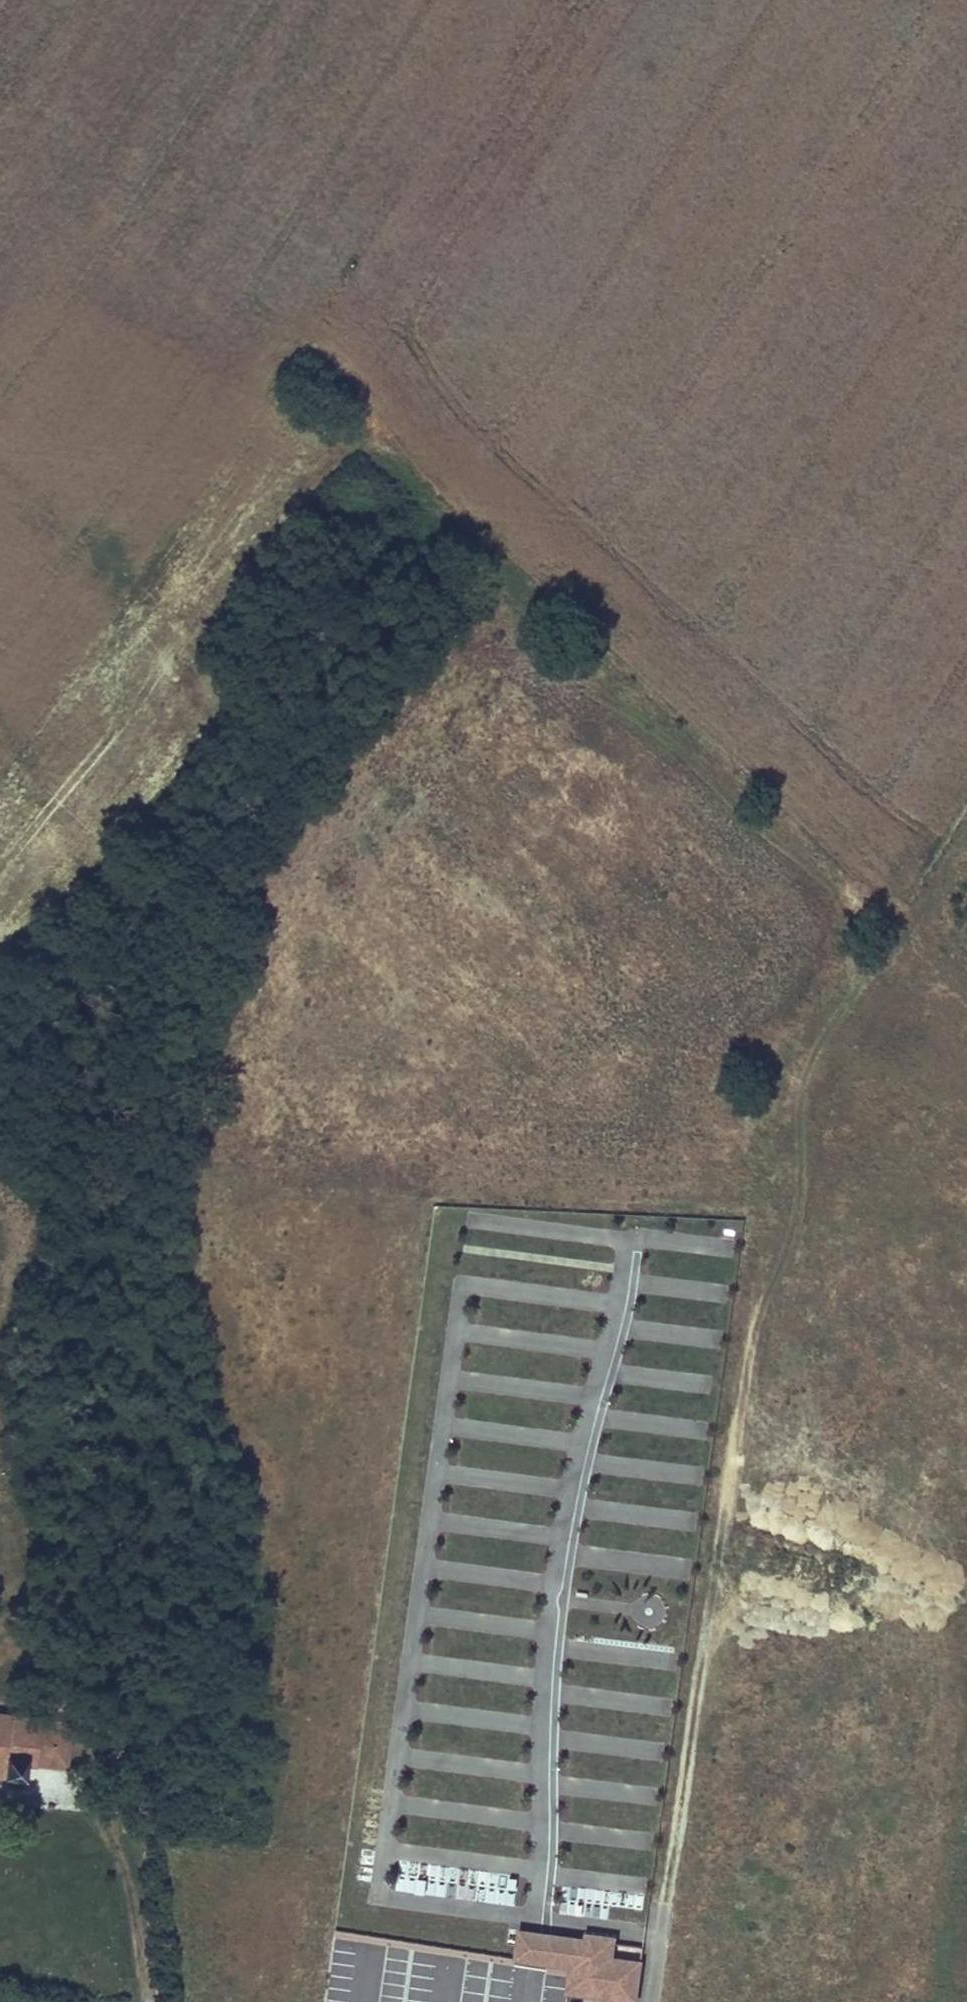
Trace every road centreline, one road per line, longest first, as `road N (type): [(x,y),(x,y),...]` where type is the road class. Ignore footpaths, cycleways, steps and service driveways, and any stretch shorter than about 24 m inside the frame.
road 1 (track): [(758,1310),(658,1925)]

